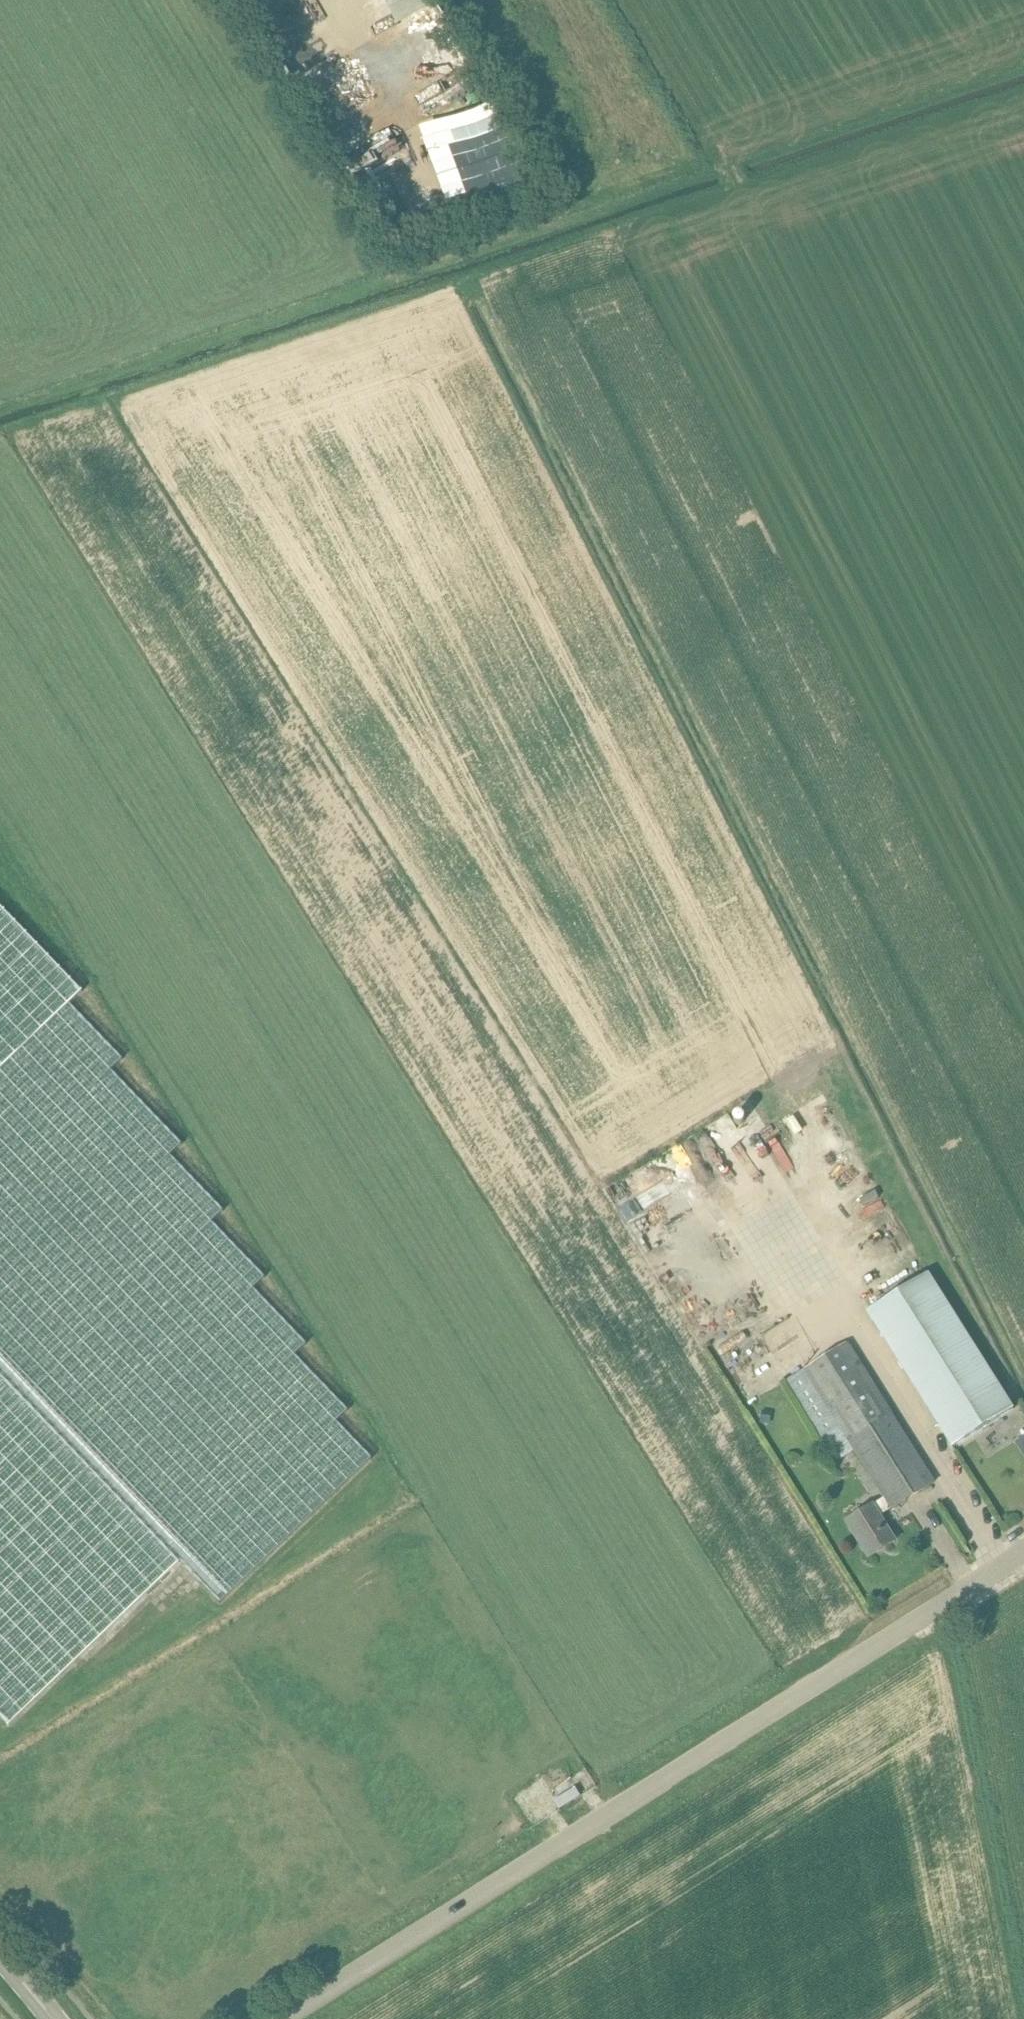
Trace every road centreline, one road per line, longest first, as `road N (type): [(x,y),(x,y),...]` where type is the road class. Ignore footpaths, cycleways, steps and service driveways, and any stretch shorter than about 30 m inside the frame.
road 1 (unclassified): [(287,2018),(1023,1555)]

